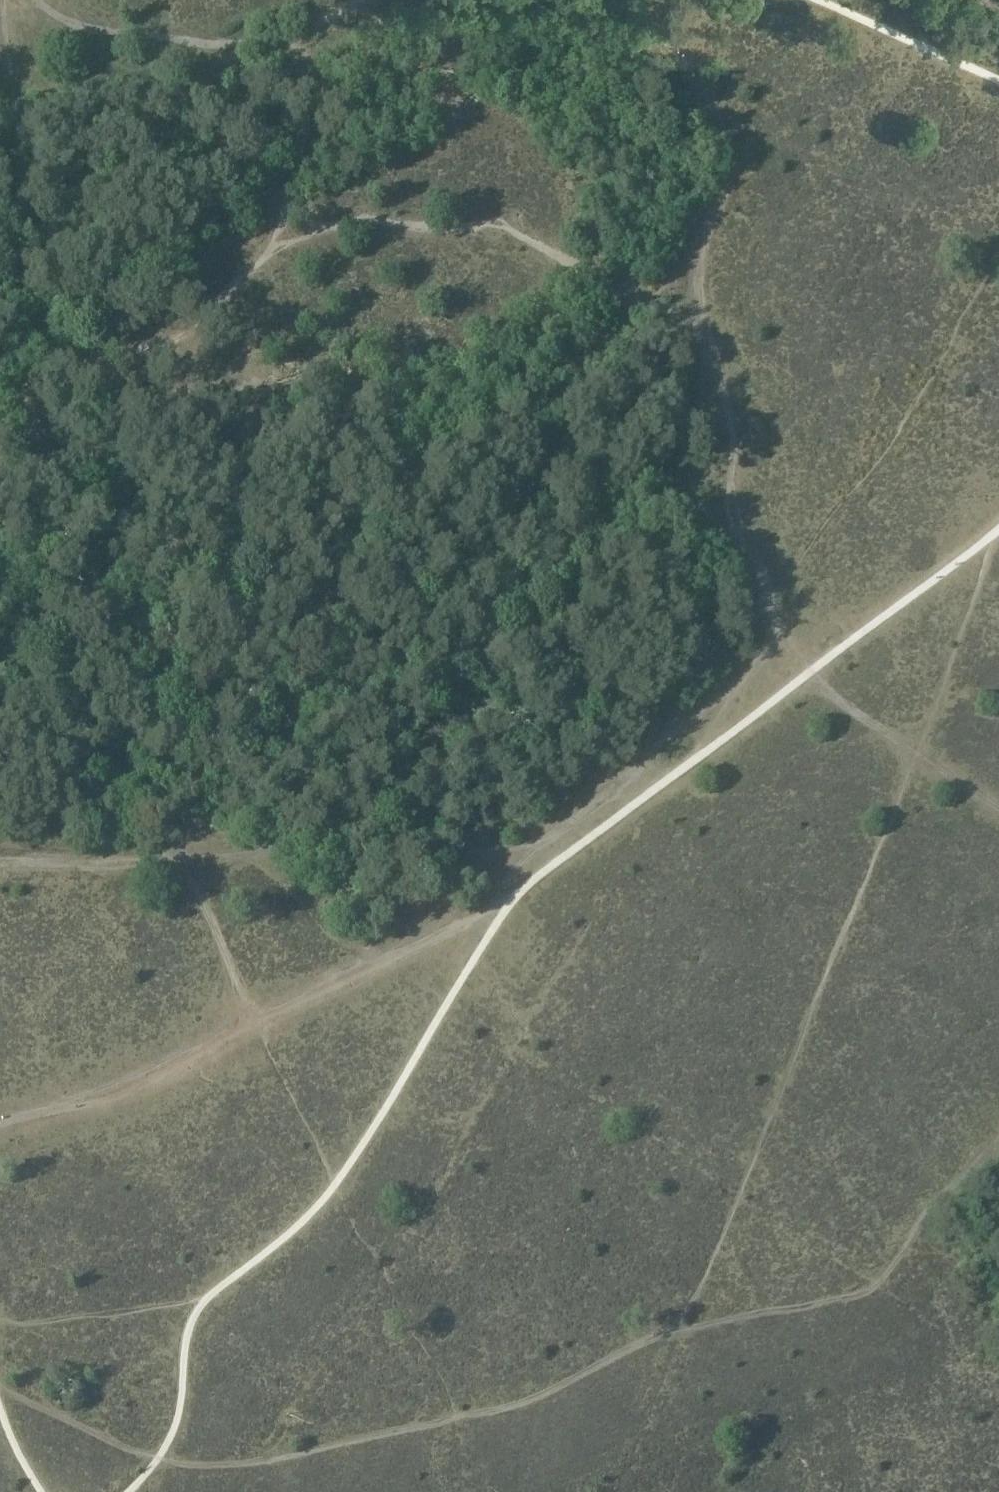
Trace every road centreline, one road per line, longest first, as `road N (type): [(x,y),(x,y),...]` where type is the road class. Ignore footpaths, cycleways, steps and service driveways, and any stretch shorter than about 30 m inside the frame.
road 1 (track): [(810,672),(840,702),(998,807)]

